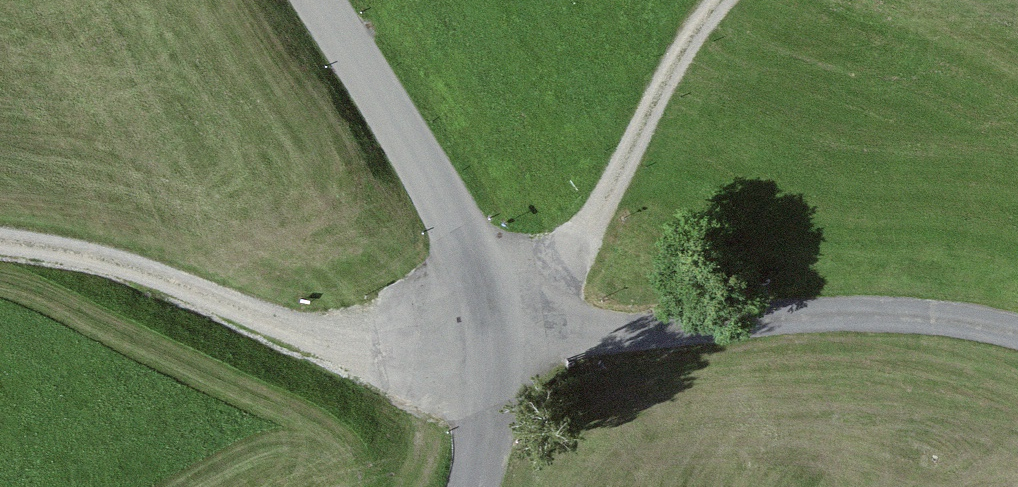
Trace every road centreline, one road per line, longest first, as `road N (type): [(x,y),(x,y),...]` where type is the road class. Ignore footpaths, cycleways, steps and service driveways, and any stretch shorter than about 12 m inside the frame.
road 1 (track): [(0,246),(90,252),(355,346),(519,335)]
road 2 (unclassified): [(1017,331),(757,317),(519,335)]
road 3 (unclassified): [(323,0),(449,196),(519,335)]
road 4 (track): [(714,0),(611,198),(519,335)]
road 5 (unclassified): [(519,335),(471,486)]

